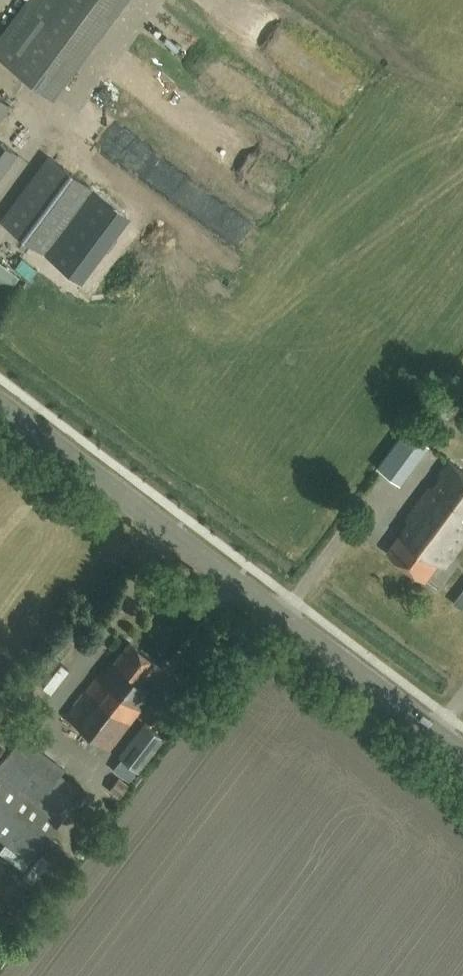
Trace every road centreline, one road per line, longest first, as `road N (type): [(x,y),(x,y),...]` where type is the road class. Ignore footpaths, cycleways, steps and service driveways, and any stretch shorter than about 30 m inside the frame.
road 1 (tertiary): [(462,755),(0,406)]

